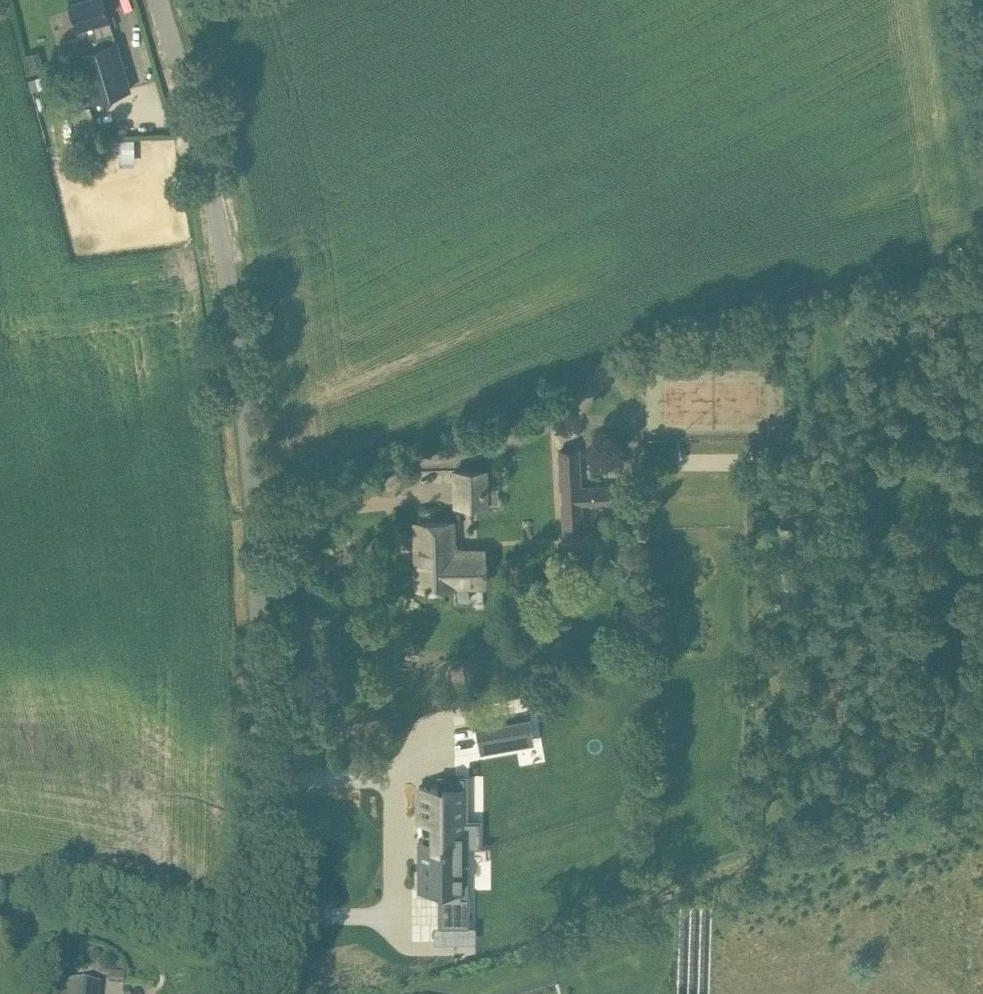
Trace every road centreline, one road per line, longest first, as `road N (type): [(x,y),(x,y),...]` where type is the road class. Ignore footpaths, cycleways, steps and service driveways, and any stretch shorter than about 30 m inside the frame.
road 1 (unclassified): [(262,993),(249,400),(224,231),(159,0)]

